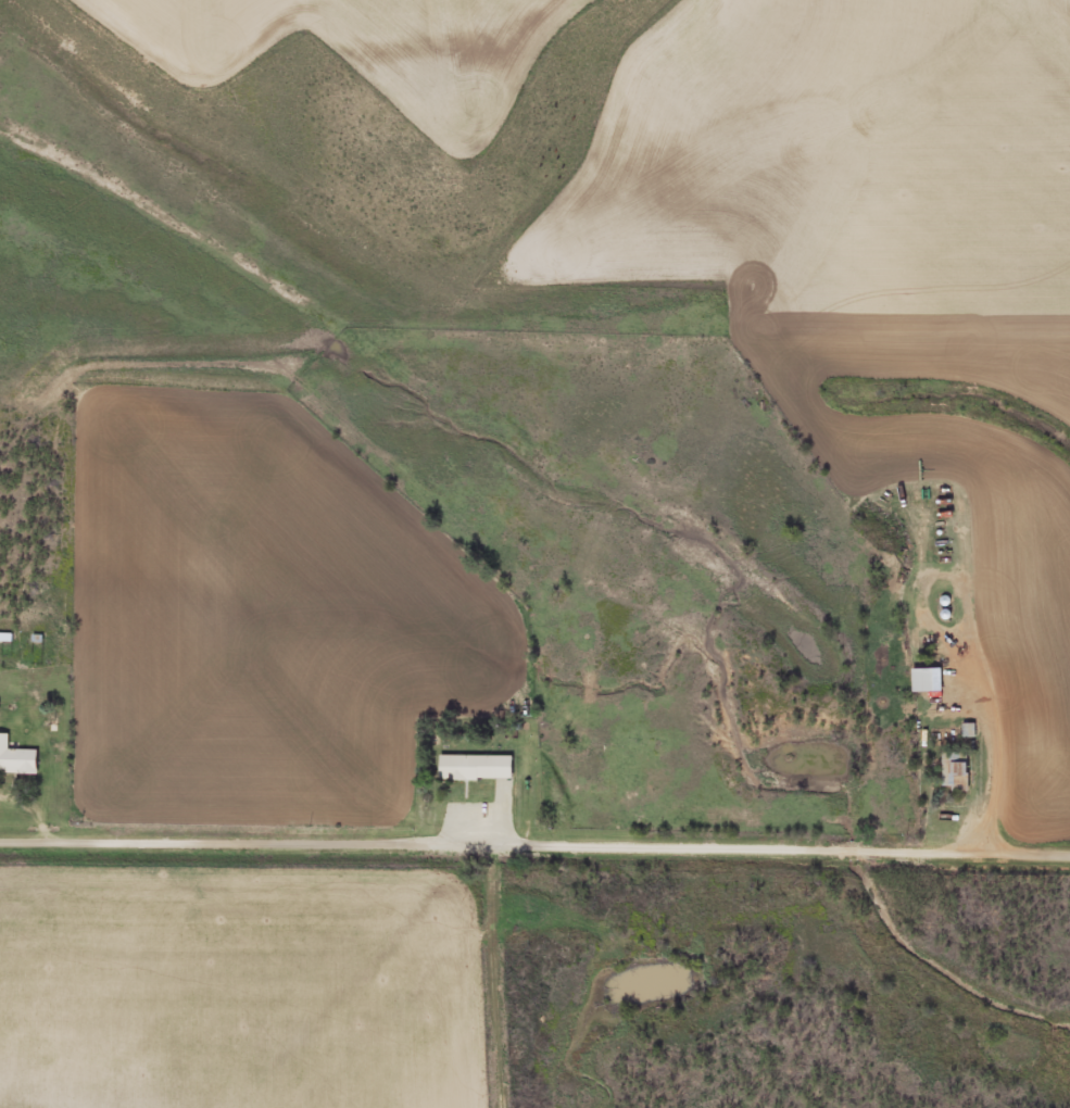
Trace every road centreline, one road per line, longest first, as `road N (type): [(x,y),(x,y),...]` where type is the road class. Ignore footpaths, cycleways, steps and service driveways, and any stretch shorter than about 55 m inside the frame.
road 1 (residential): [(1069,851),(0,837)]

